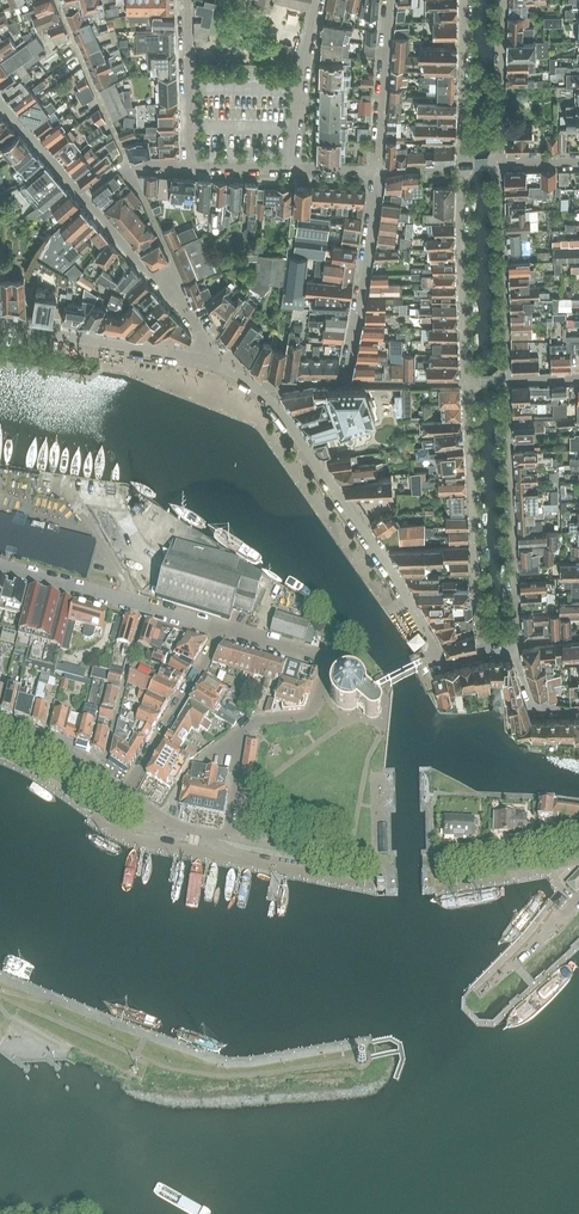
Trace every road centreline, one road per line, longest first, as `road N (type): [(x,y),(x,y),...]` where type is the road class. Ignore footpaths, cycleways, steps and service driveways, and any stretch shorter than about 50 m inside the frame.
road 1 (residential): [(484,653),(445,663),(375,547),(260,389)]
road 2 (residential): [(467,383),(484,653)]
road 3 (residential): [(513,648),(504,382)]
road 4 (residential): [(230,834),(243,732),(256,721),(313,711),(328,661)]
road 5 (residential): [(215,362),(0,327)]
road 6 (residential): [(504,382),(499,165)]
road 7 (residential): [(464,167),(467,383)]
road 8 (residential): [(345,382),(378,171)]
road 9 (residential): [(125,790),(223,628)]
road 10 (residential): [(98,774),(144,604)]
road 11 (residential): [(293,170),(318,0)]
road 12 (residential): [(468,0),(464,167)]
road 13 (residential): [(188,318),(128,163)]
road 14 (residential): [(190,166),(187,0)]
road 15 (residential): [(499,165),(498,0)]
road 16 (residential): [(82,197),(188,318)]
road 17 (residential): [(378,171),(388,14)]
road 18 (residential): [(144,604),(0,566)]
road 19 (residential): [(483,993),(578,899)]
road 20 (residential): [(0,104),(82,197)]
road 21 (residential): [(345,382),(467,383)]

